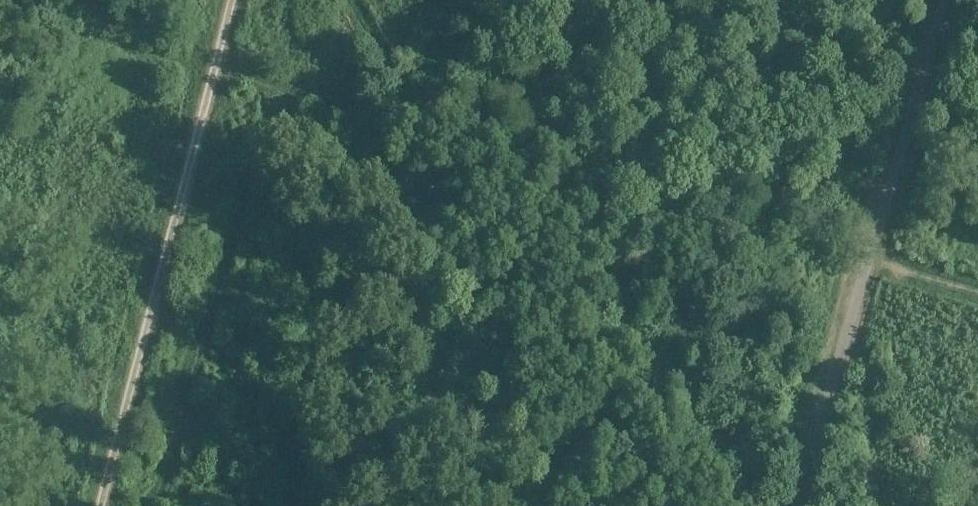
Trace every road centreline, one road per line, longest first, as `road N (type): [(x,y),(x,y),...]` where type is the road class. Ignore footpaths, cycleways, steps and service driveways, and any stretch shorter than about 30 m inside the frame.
road 1 (track): [(238,0),(96,505)]

